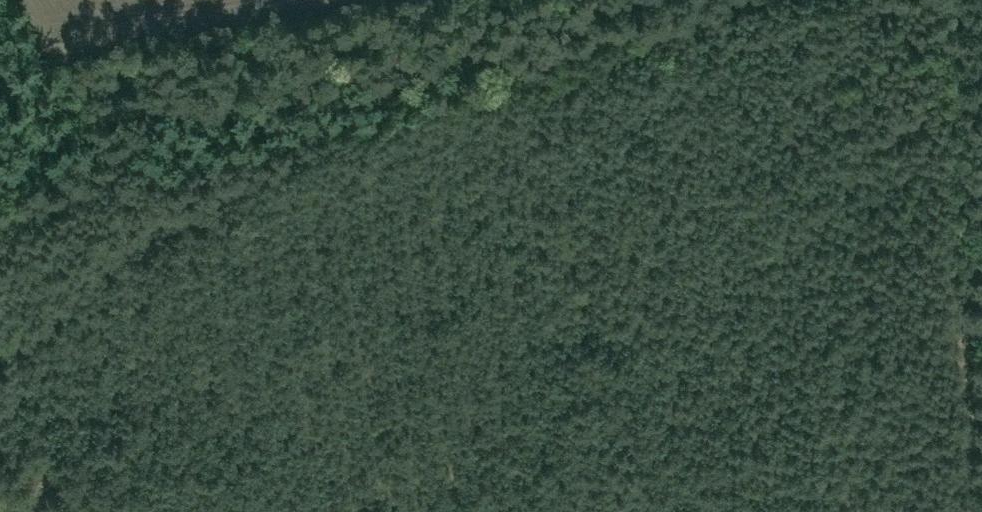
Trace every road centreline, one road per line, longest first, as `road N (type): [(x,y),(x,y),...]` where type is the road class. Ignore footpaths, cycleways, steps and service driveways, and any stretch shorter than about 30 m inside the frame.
road 1 (track): [(16,0),(80,117),(129,332),(154,479),(150,511)]

